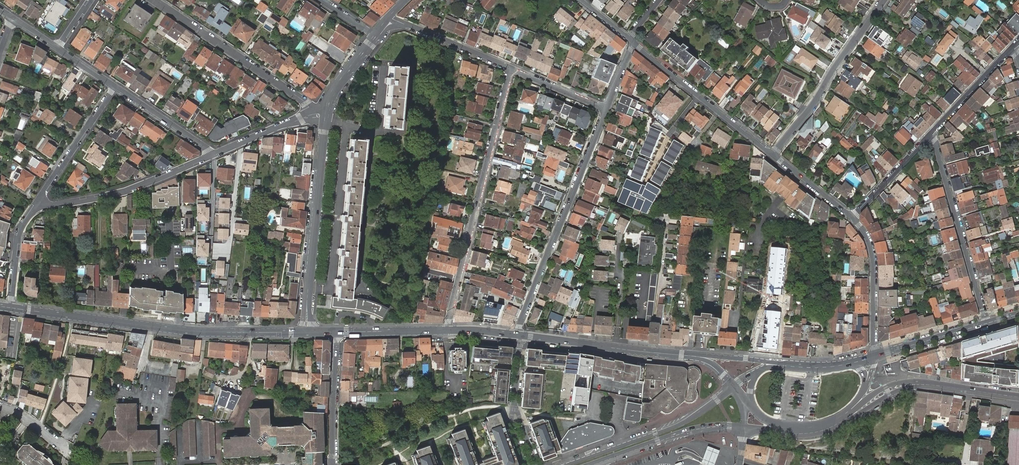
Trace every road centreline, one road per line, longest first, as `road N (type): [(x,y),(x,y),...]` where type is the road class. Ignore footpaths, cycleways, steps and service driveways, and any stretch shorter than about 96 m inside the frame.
road 1 (secondary): [(10,306),(182,329),(305,331)]
road 2 (residential): [(511,69),(447,330)]
road 3 (residential): [(519,335),(607,109)]
road 4 (residential): [(325,118),(305,331)]
road 5 (residential): [(155,0),(317,118)]
road 6 (residential): [(931,135),(987,323)]
road 7 (residential): [(883,0),(772,155)]
road 8 (residential): [(34,209),(136,187),(214,154)]
road 9 (secondary): [(841,417),(901,382),(1018,397)]
road 10 (secondary): [(733,386),(681,423),(567,464)]
road 11 (residential): [(772,155),(632,41)]
road 12 (secondary): [(519,335),(696,356)]
road 13 (secondary): [(589,464),(690,431),(744,428)]
road 14 (residential): [(114,85),(34,209)]
road 15 (residential): [(874,356),(874,262),(854,217)]
road 16 (residential): [(332,464),(337,332)]
road 17 (residential): [(214,154),(114,85)]
road 18 (residential): [(931,135),(1014,47)]

